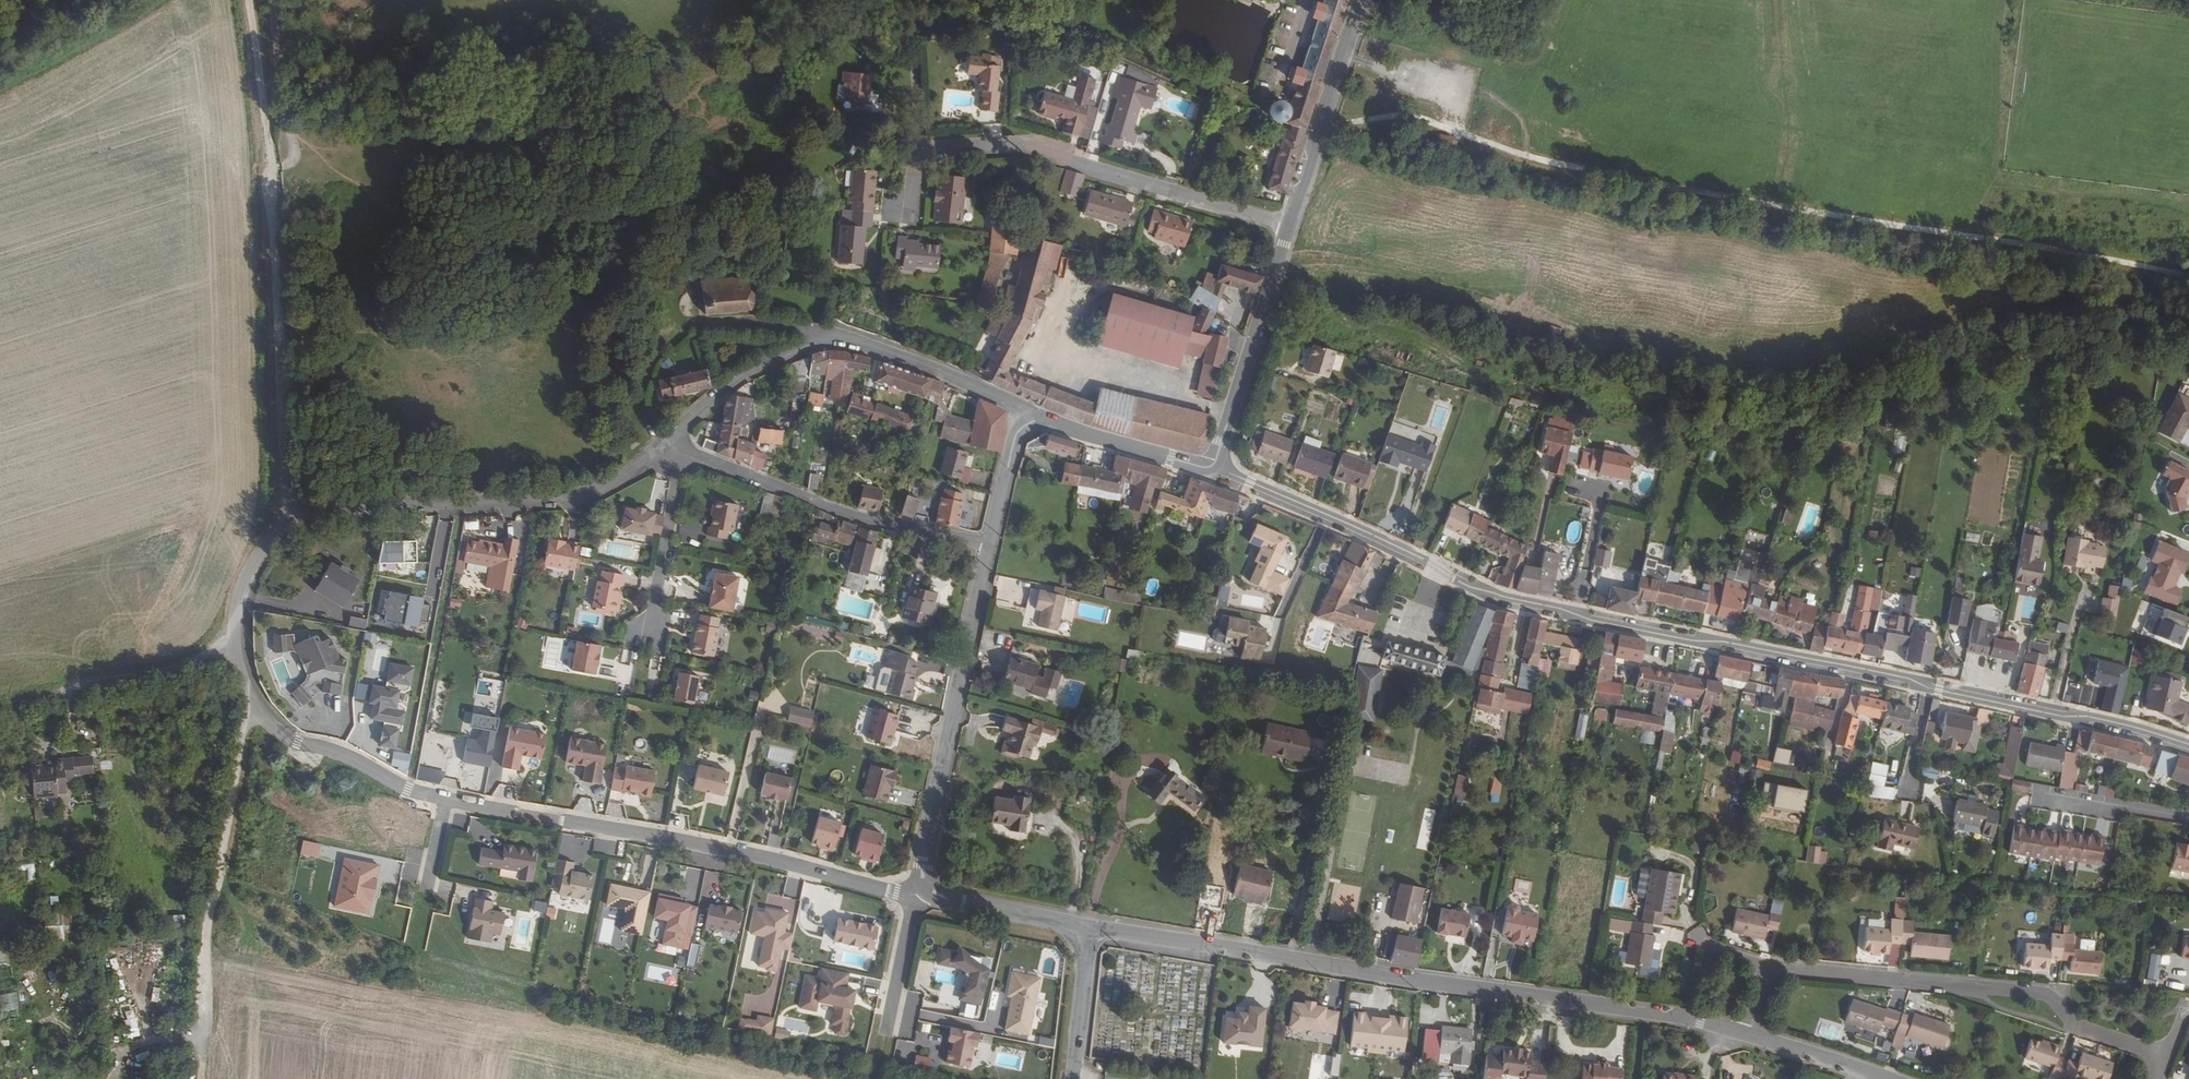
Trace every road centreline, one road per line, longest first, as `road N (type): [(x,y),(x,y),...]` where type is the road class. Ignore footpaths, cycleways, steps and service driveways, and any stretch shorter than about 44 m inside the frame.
road 1 (tertiary): [(2188,749),(1492,595),(1212,470)]
road 2 (track): [(2188,276),(1807,216),(1540,160),(1413,115),(1320,120)]
road 3 (tertiary): [(1091,927),(1411,982),(1587,1002),(1750,1037)]
road 4 (track): [(247,0),(274,260),(281,514)]
road 5 (residential): [(446,797),(726,848),(910,896)]
road 6 (residential): [(905,209),(909,148),(1034,145),(1070,162),(1289,224)]
road 7 (residential): [(281,514),(236,594),(230,626),(251,703),(299,742),(446,797)]
road 8 (residential): [(2163,1054),(2075,1026),(2041,993),(1766,965)]
road 9 (residential): [(1020,407),(830,331),(734,377),(660,444)]
road 10 (residential): [(281,514),(588,493),(660,444)]
road 11 (unclassified): [(990,545),(922,858),(926,885)]
road 12 (residential): [(660,444),(854,519),(990,545)]
road 13 (track): [(197,1036),(202,914),(238,725),(251,703)]
road 14 (tertiary): [(1212,470),(1289,224)]
road 15 (track): [(230,626),(210,652),(192,660),(0,704)]
road 16 (track): [(1068,296),(1061,351),(1077,366),(1230,414)]
road 17 (tertiary): [(1289,224),(1360,0)]
road 18 (unclassified): [(1212,470),(1020,407)]
road 19 (track): [(1989,186),(2188,209)]
road 20 (residential): [(650,636),(678,480),(660,444)]
road 21 (track): [(268,171),(291,154),(267,0)]
road 22 (unclassified): [(926,885),(949,901),(1091,927)]
road 23 (tertiary): [(1091,927),(1071,1078)]
road 24 (residential): [(910,896),(884,1035)]
road 25 (unclassified): [(1020,407),(990,545)]
road 26 (tertiary): [(1750,1037),(1880,1078)]
road 27 (track): [(653,329),(637,407),(660,444)]

